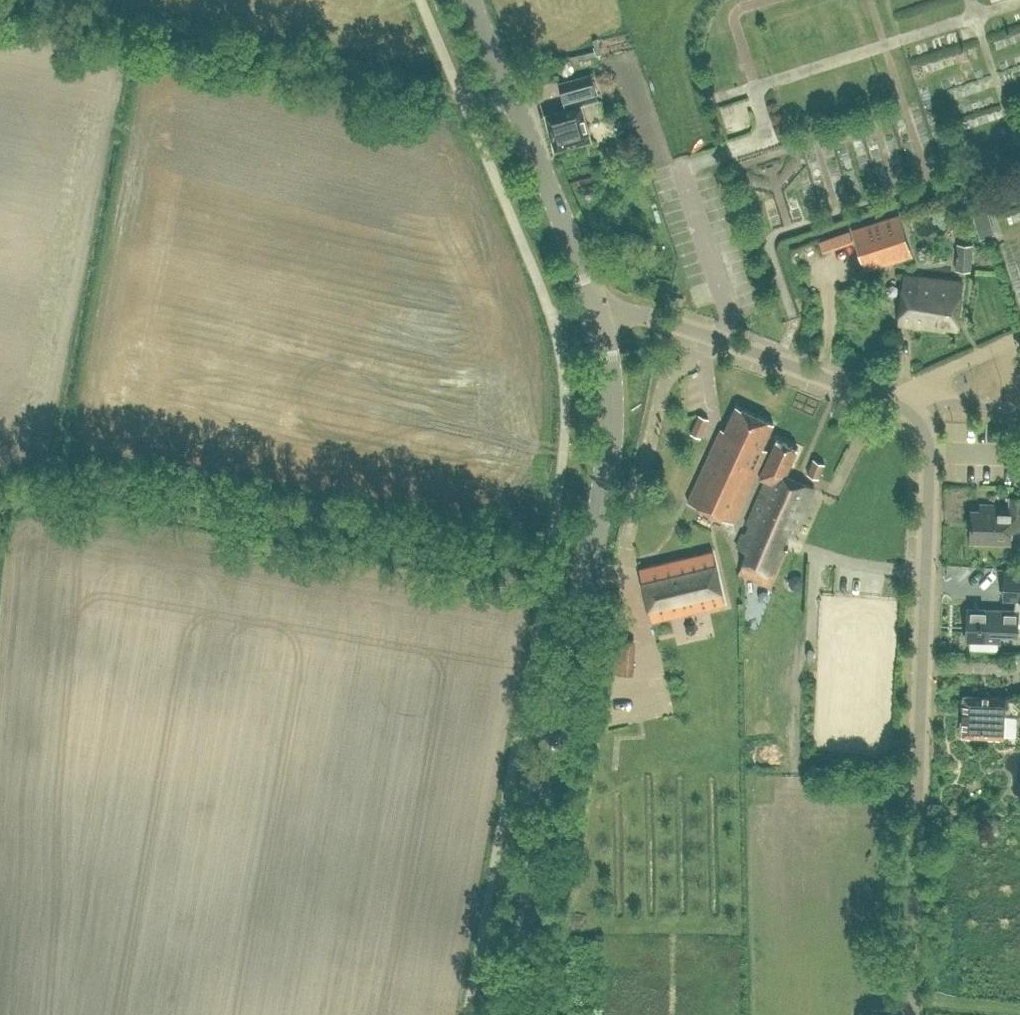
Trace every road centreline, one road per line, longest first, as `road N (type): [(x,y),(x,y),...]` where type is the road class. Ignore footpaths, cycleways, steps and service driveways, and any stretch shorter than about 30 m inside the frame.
road 1 (tertiary): [(509,1014),(610,447),(601,310)]
road 2 (residential): [(913,1001),(930,457),(914,416)]
road 3 (track): [(463,99),(16,0)]
road 4 (tertiary): [(601,310),(474,0)]
road 5 (residential): [(914,416),(655,316),(601,310)]

